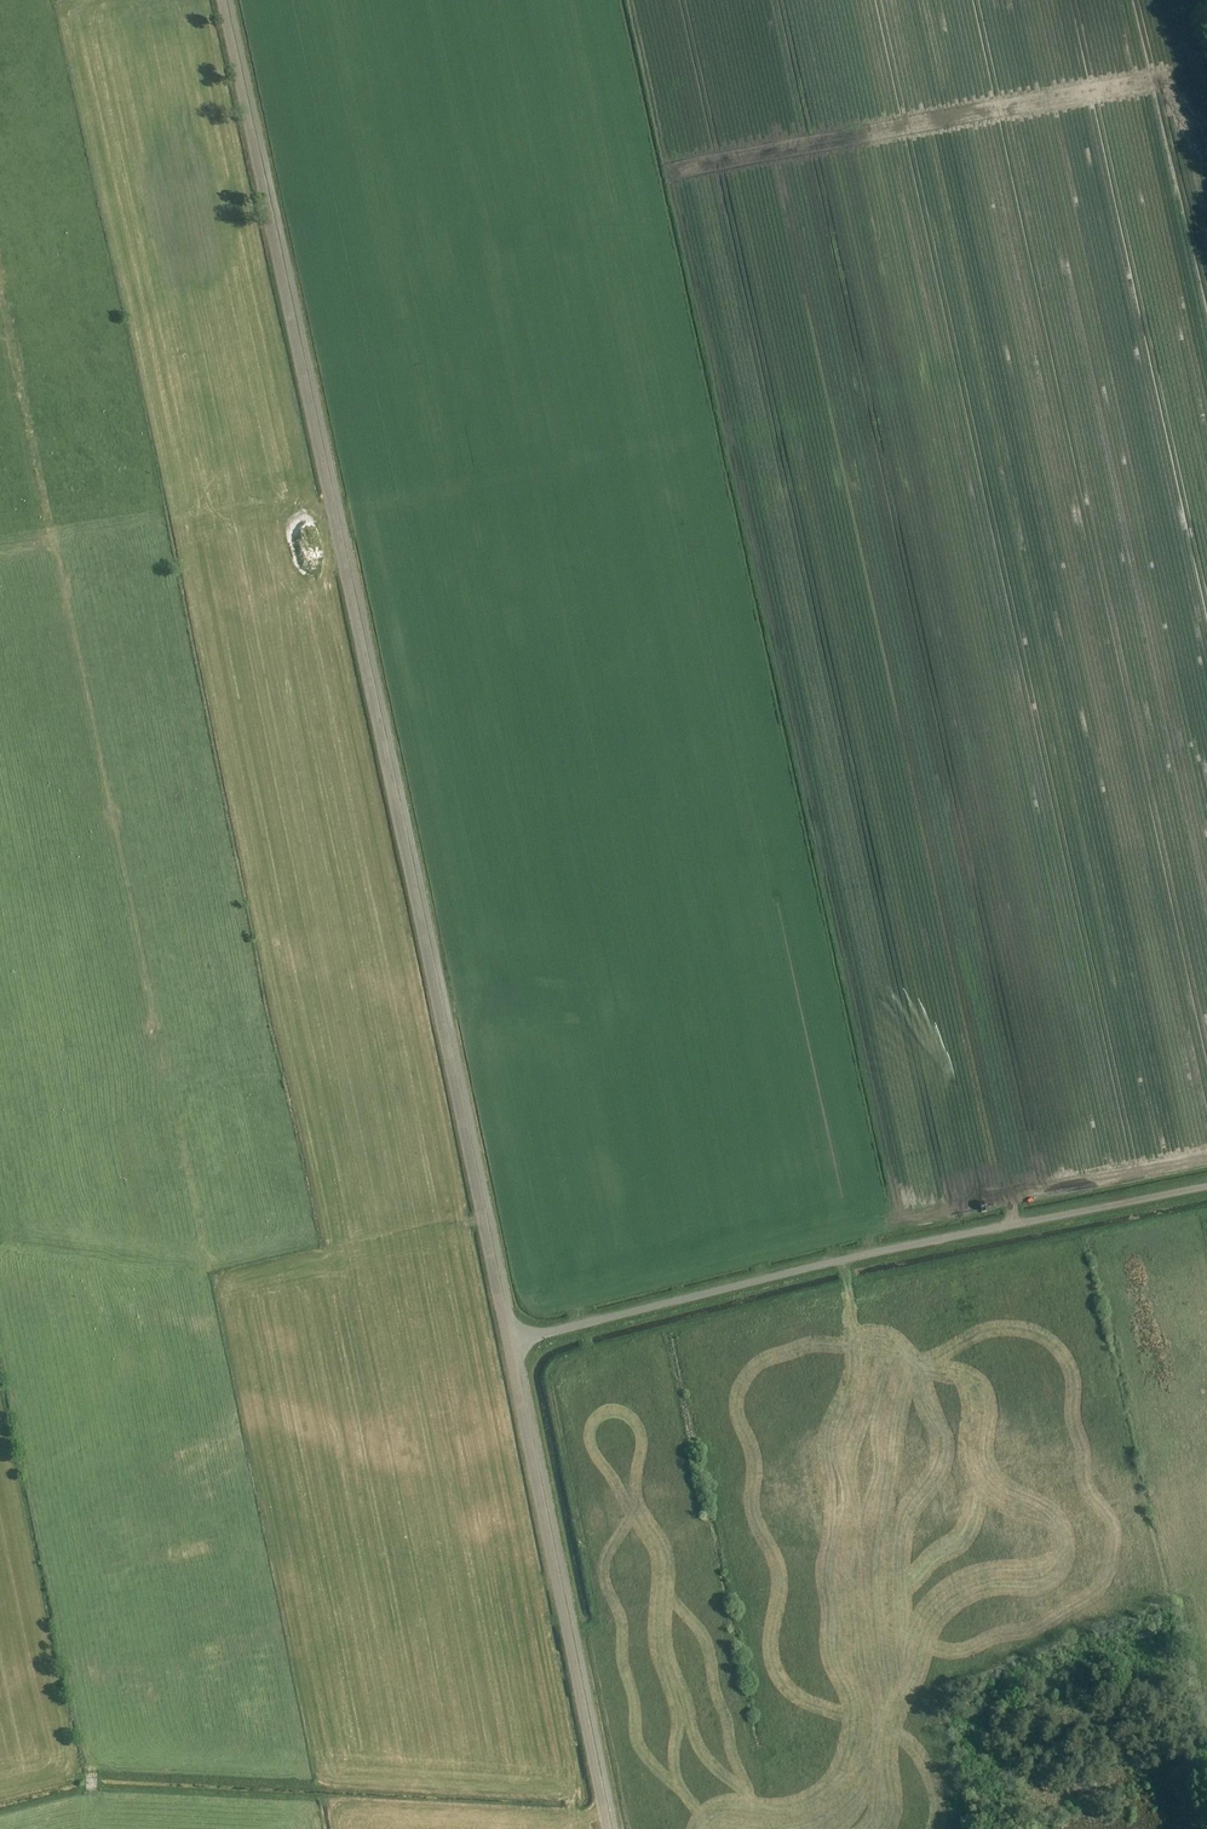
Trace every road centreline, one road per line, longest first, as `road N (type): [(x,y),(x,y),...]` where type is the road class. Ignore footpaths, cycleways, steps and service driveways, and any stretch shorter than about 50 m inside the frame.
road 1 (unclassified): [(607,1828),(221,0)]
road 2 (track): [(1206,1187),(869,1254),(508,1346)]

